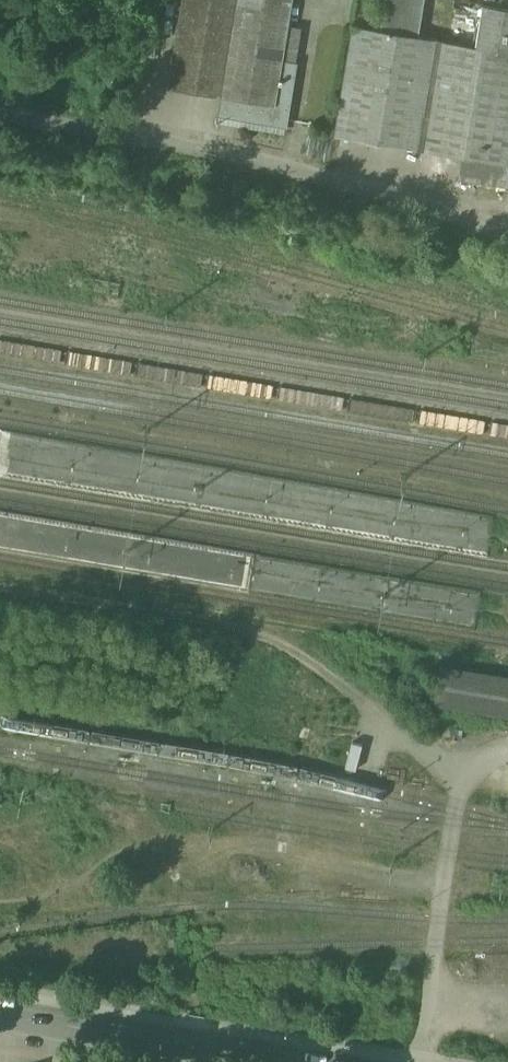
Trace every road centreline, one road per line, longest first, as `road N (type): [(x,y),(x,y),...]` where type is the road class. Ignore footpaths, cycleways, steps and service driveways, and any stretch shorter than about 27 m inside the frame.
road 1 (residential): [(0,113),(316,172),(507,233)]
road 2 (secondary): [(313,1061),(0,1008)]

